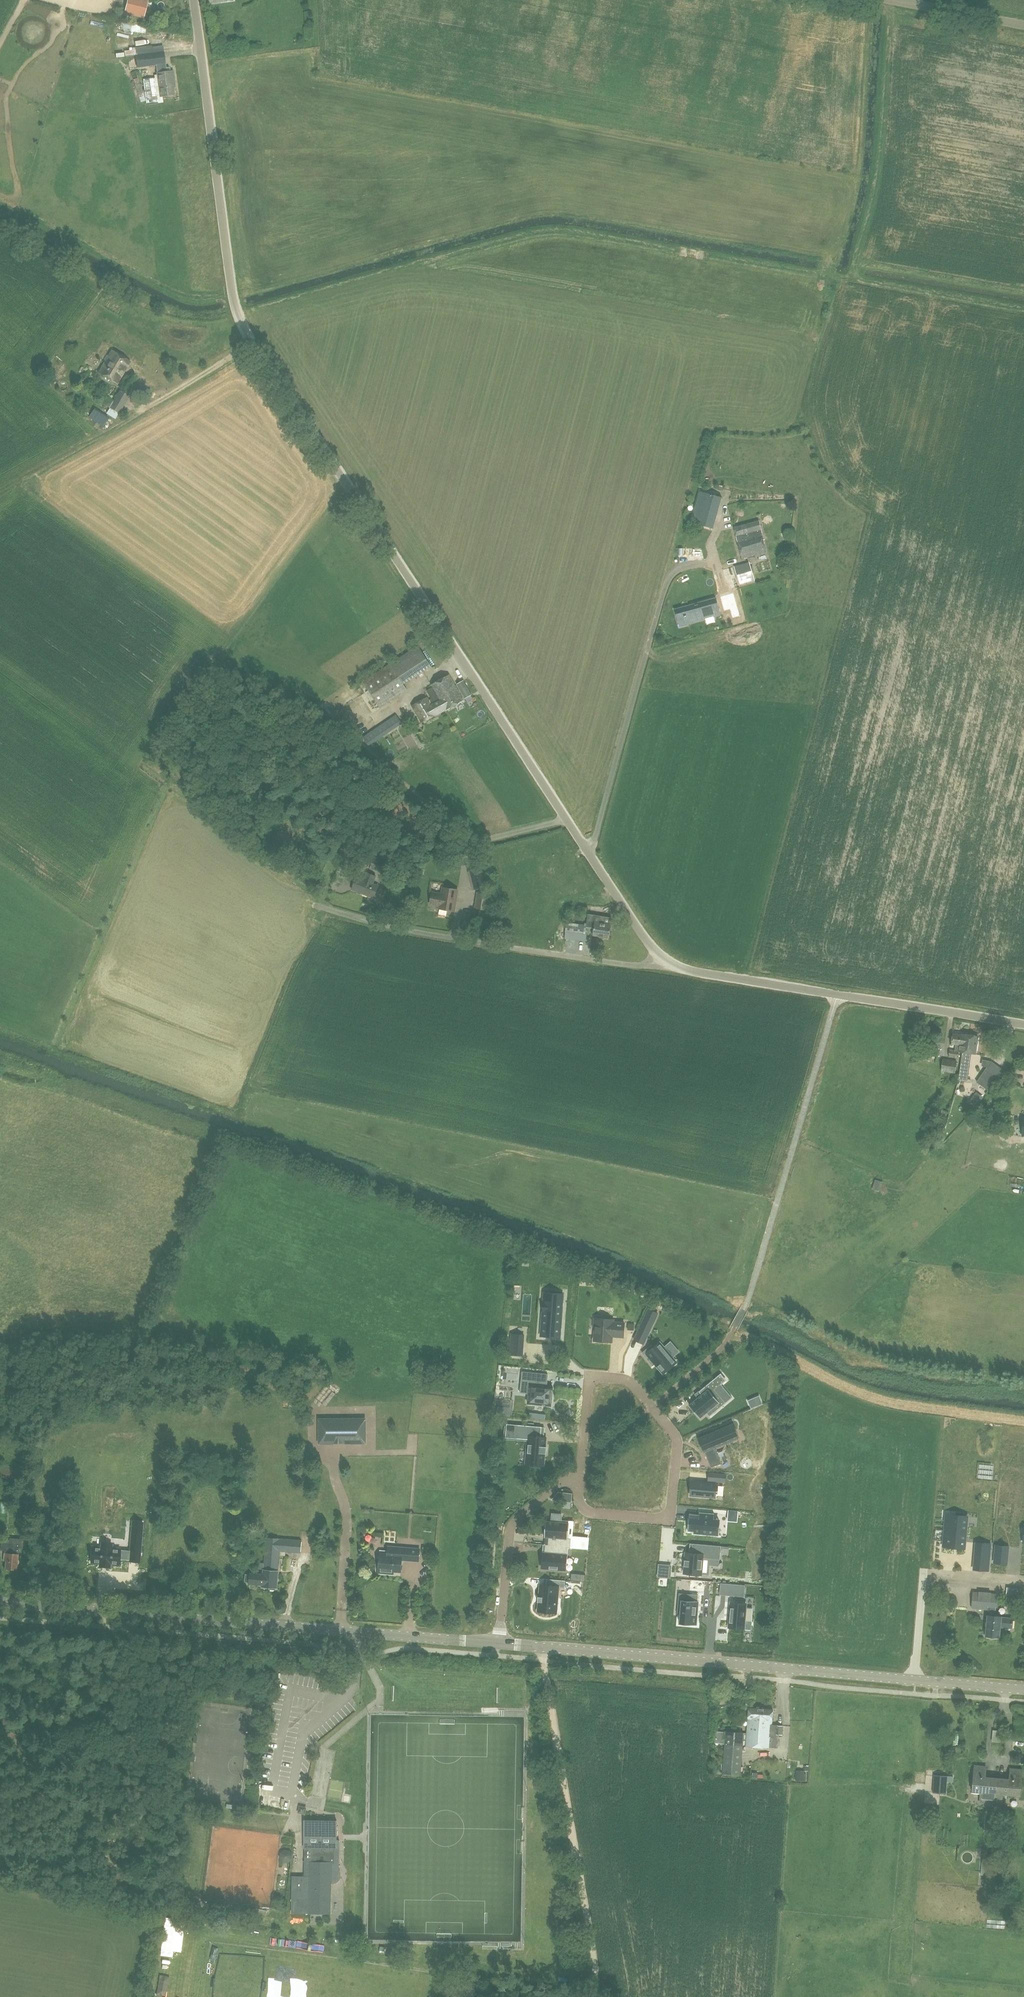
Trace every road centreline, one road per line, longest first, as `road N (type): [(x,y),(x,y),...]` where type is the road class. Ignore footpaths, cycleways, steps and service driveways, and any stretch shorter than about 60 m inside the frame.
road 1 (unclassified): [(1023,1024),(693,970),(656,952),(242,325),(194,0)]
road 2 (tertiary): [(499,1643),(1023,1690)]
road 3 (tertiary): [(0,1604),(499,1643)]
road 4 (track): [(597,1996),(545,1647)]
road 5 (track): [(320,906),(497,945),(635,965),(662,958)]
road 6 (residential): [(580,1466),(583,1509),(669,1518),(678,1440),(629,1378),(589,1374)]
road 7 (residential): [(499,1643),(511,1522),(580,1466)]
road 8 (track): [(0,493),(138,411)]
road 9 (tertiary): [(1023,25),(894,0)]

